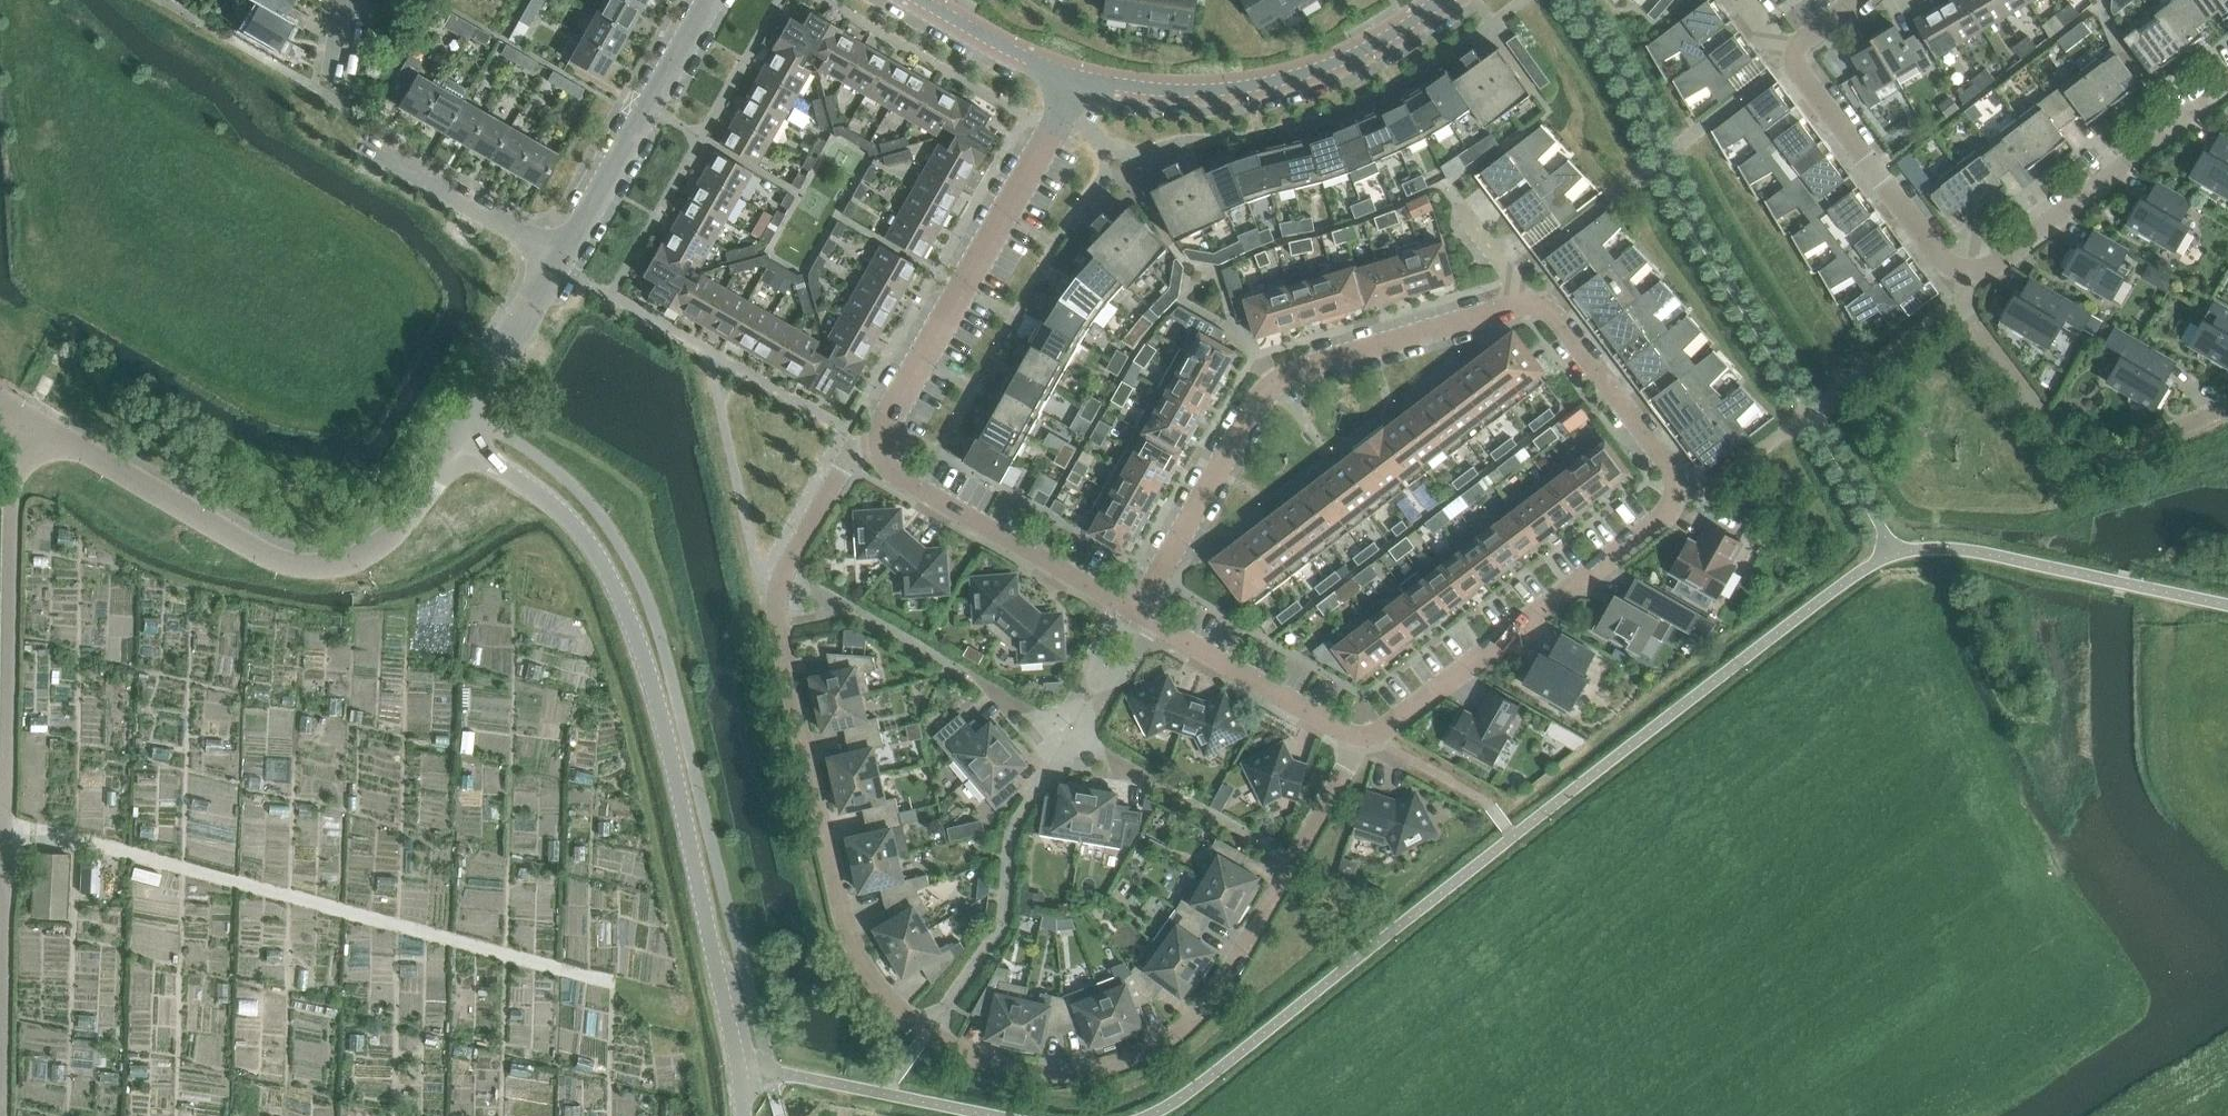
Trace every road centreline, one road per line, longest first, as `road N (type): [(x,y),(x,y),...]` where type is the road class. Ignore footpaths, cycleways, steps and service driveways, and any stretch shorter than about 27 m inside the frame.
road 1 (unclassified): [(2227,605),(1962,550),(1891,550),(1191,1088),(1141,1115)]
road 2 (unclassified): [(738,1065),(654,690),(620,598),(599,556),(555,507),(454,441)]
road 3 (unclassified): [(4,1115),(15,410)]
road 4 (residential): [(928,1034),(866,972),(844,934),(774,617),(789,563),(867,449)]
road 5 (residential): [(1364,740),(1671,506),(1678,492),(1667,465),(1550,313),(1528,308)]
road 6 (residential): [(1364,740),(1225,978),(1164,1041),(1090,1069),(1030,1071),(974,1057),(928,1034)]
road 7 (track): [(594,983),(132,855),(5,840)]
road 8 (residential): [(1143,614),(1274,381),(1528,308)]
road 9 (residential): [(928,1034),(1005,925),(1013,833),(1143,614)]
road 10 (residential): [(867,449),(1075,81)]
road 11 (tertiary): [(1075,81),(1209,90),(1268,82),(1381,42),(1440,0)]
road 12 (residential): [(352,560),(322,566),(269,556),(15,410)]
road 13 (residential): [(1968,284),(2071,463),(2104,464),(2227,408)]
road 14 (residential): [(2227,86),(1968,284)]
road 15 (residential): [(1143,614),(867,449)]
road 16 (residential): [(567,254),(709,0)]
road 17 (residential): [(1968,284),(1791,54)]
road 18 (residential): [(1364,740),(1143,614)]
road 19 (residential): [(567,254),(377,143)]
road 20 (residential): [(454,441),(567,254)]
road 21 (tertiary): [(926,0),(1075,81)]
road 22 (residential): [(352,560),(397,530),(454,441)]
road 23 (unclassified): [(884,1093),(738,1065)]
road 24 (residential): [(1528,308),(1459,205)]

